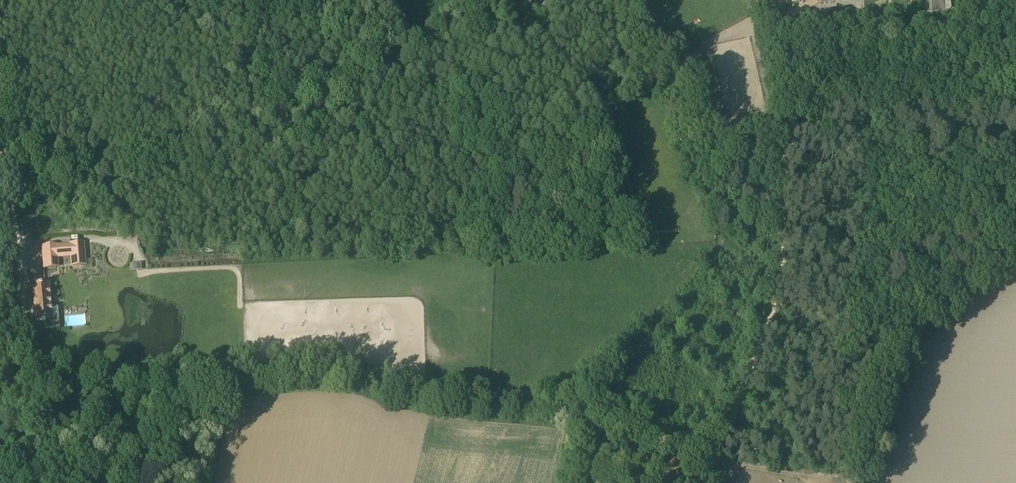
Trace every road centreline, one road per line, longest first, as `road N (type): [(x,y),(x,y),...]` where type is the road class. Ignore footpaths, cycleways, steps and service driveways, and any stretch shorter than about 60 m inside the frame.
road 1 (track): [(708,482),(769,292),(784,116)]
road 2 (track): [(1015,235),(956,182),(784,116)]
road 3 (track): [(24,330),(15,210),(0,156)]

